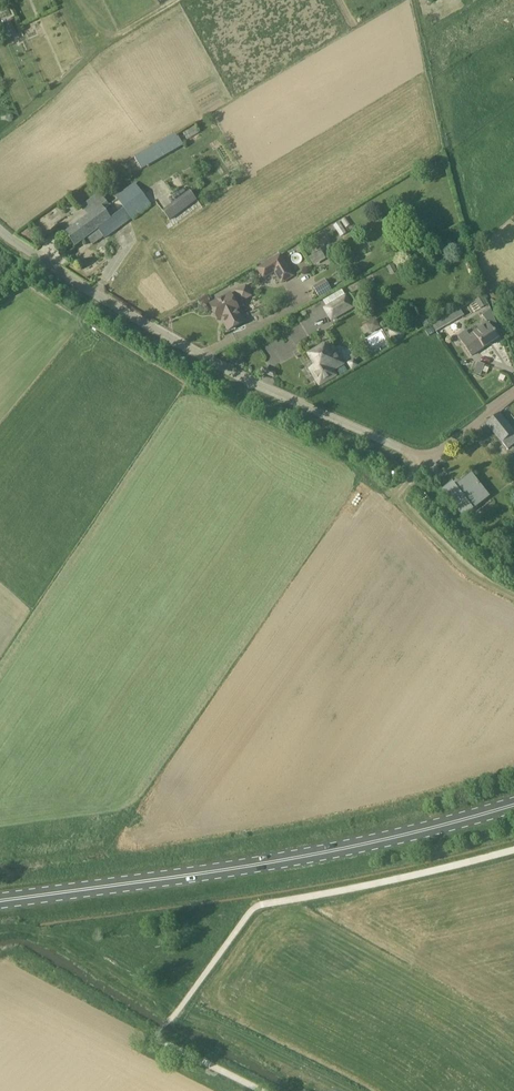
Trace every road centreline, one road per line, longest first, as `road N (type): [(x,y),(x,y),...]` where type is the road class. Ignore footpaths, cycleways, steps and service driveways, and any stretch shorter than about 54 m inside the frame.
road 1 (primary): [(0,900),(298,856),(513,805)]
road 2 (residential): [(401,448),(210,361),(0,229)]
road 3 (track): [(363,476),(471,576),(513,597)]
road 4 (track): [(353,1090),(178,1011)]
road 5 (residential): [(401,448),(422,456),(441,451),(513,394)]

